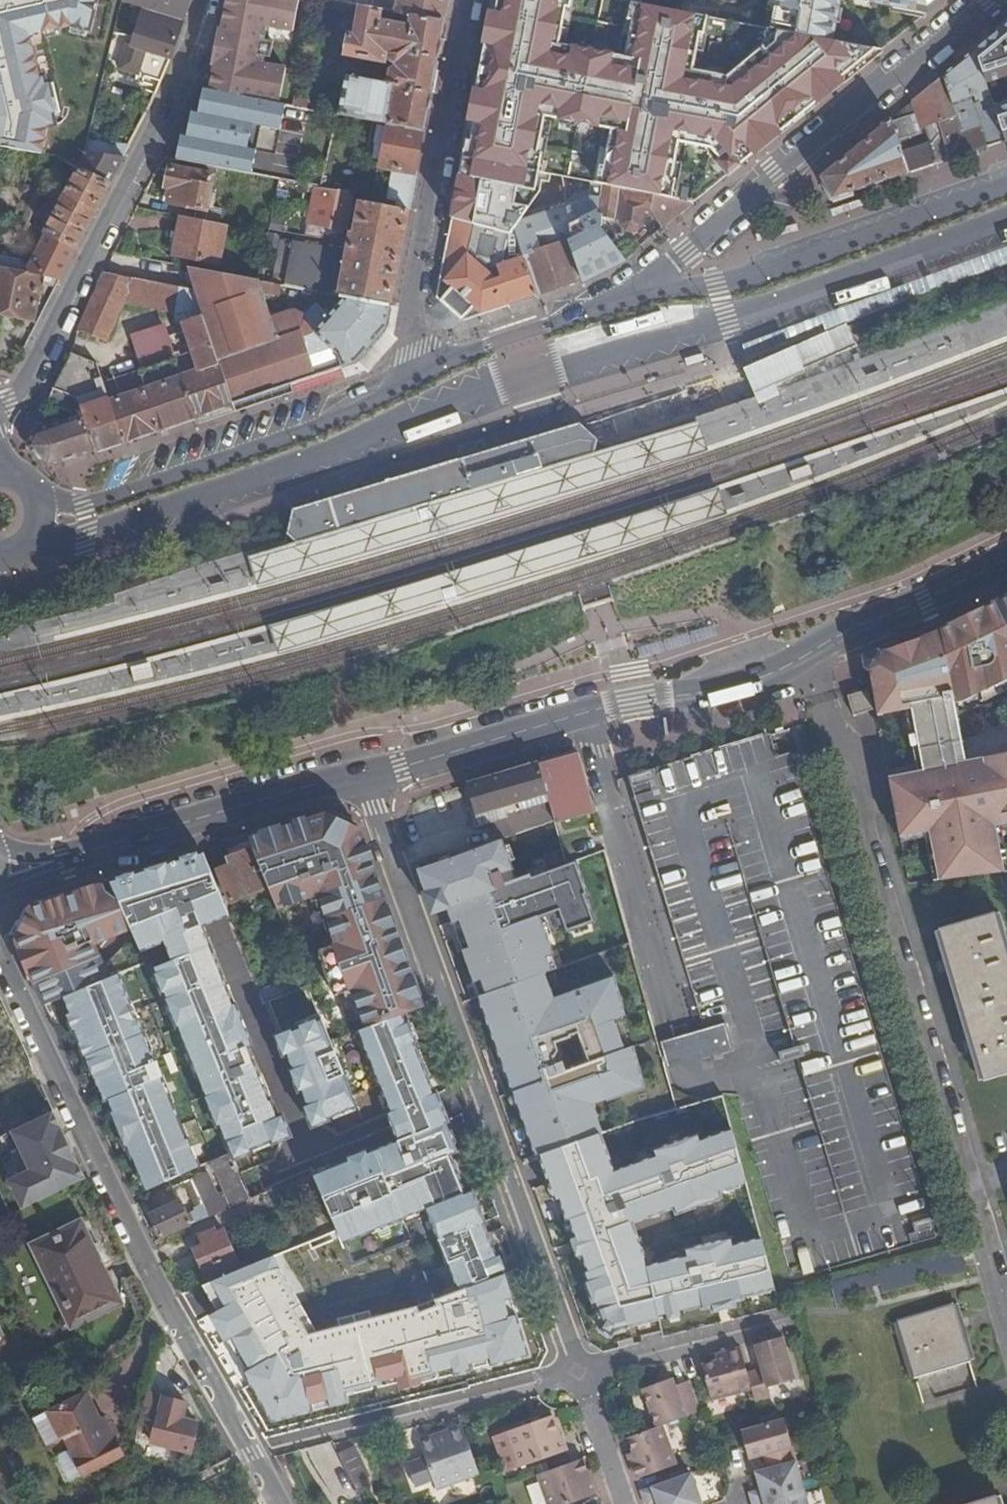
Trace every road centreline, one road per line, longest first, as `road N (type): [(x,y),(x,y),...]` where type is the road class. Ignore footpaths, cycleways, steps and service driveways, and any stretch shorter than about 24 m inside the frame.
road 1 (secondary): [(1006,560),(750,683),(614,703),(360,776)]
road 2 (residential): [(575,1369),(360,776)]
road 3 (residential): [(606,307),(484,346),(317,428),(84,506),(31,492)]
road 4 (residential): [(0,957),(164,1297),(252,1451)]
road 5 (residential): [(995,0),(673,262),(606,307)]
road 6 (residential): [(0,407),(12,401),(195,52),(207,0)]
road 7 (residential): [(1006,182),(761,273),(606,307)]
road 8 (residential): [(575,1369),(252,1451)]
road 9 (secondary): [(360,776),(46,865)]
road 10 (residential): [(787,1317),(575,1369)]
road 11 (residential): [(843,768),(1006,737)]
road 12 (residential): [(625,1503),(575,1369)]

